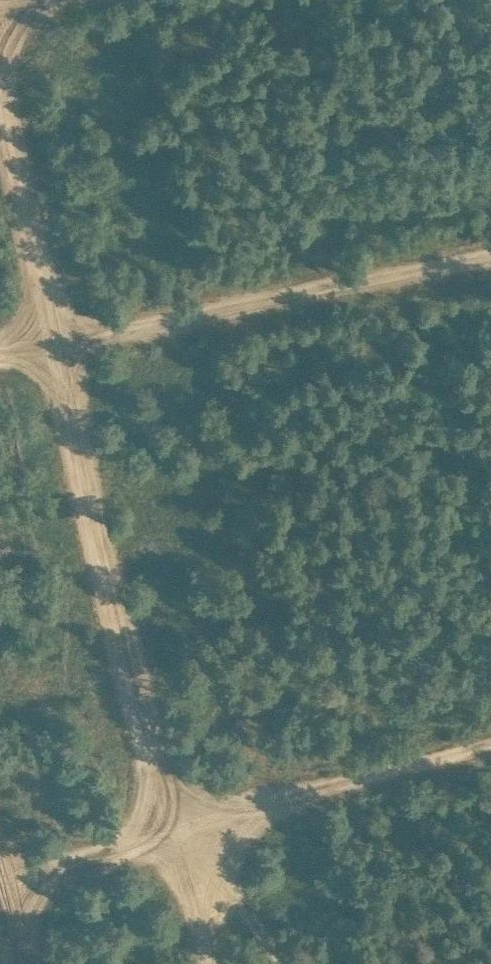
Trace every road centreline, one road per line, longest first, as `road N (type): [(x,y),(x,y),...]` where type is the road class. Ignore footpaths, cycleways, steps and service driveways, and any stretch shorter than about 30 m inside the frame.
road 1 (track): [(0,70),(225,963)]
road 2 (track): [(0,876),(186,830)]

